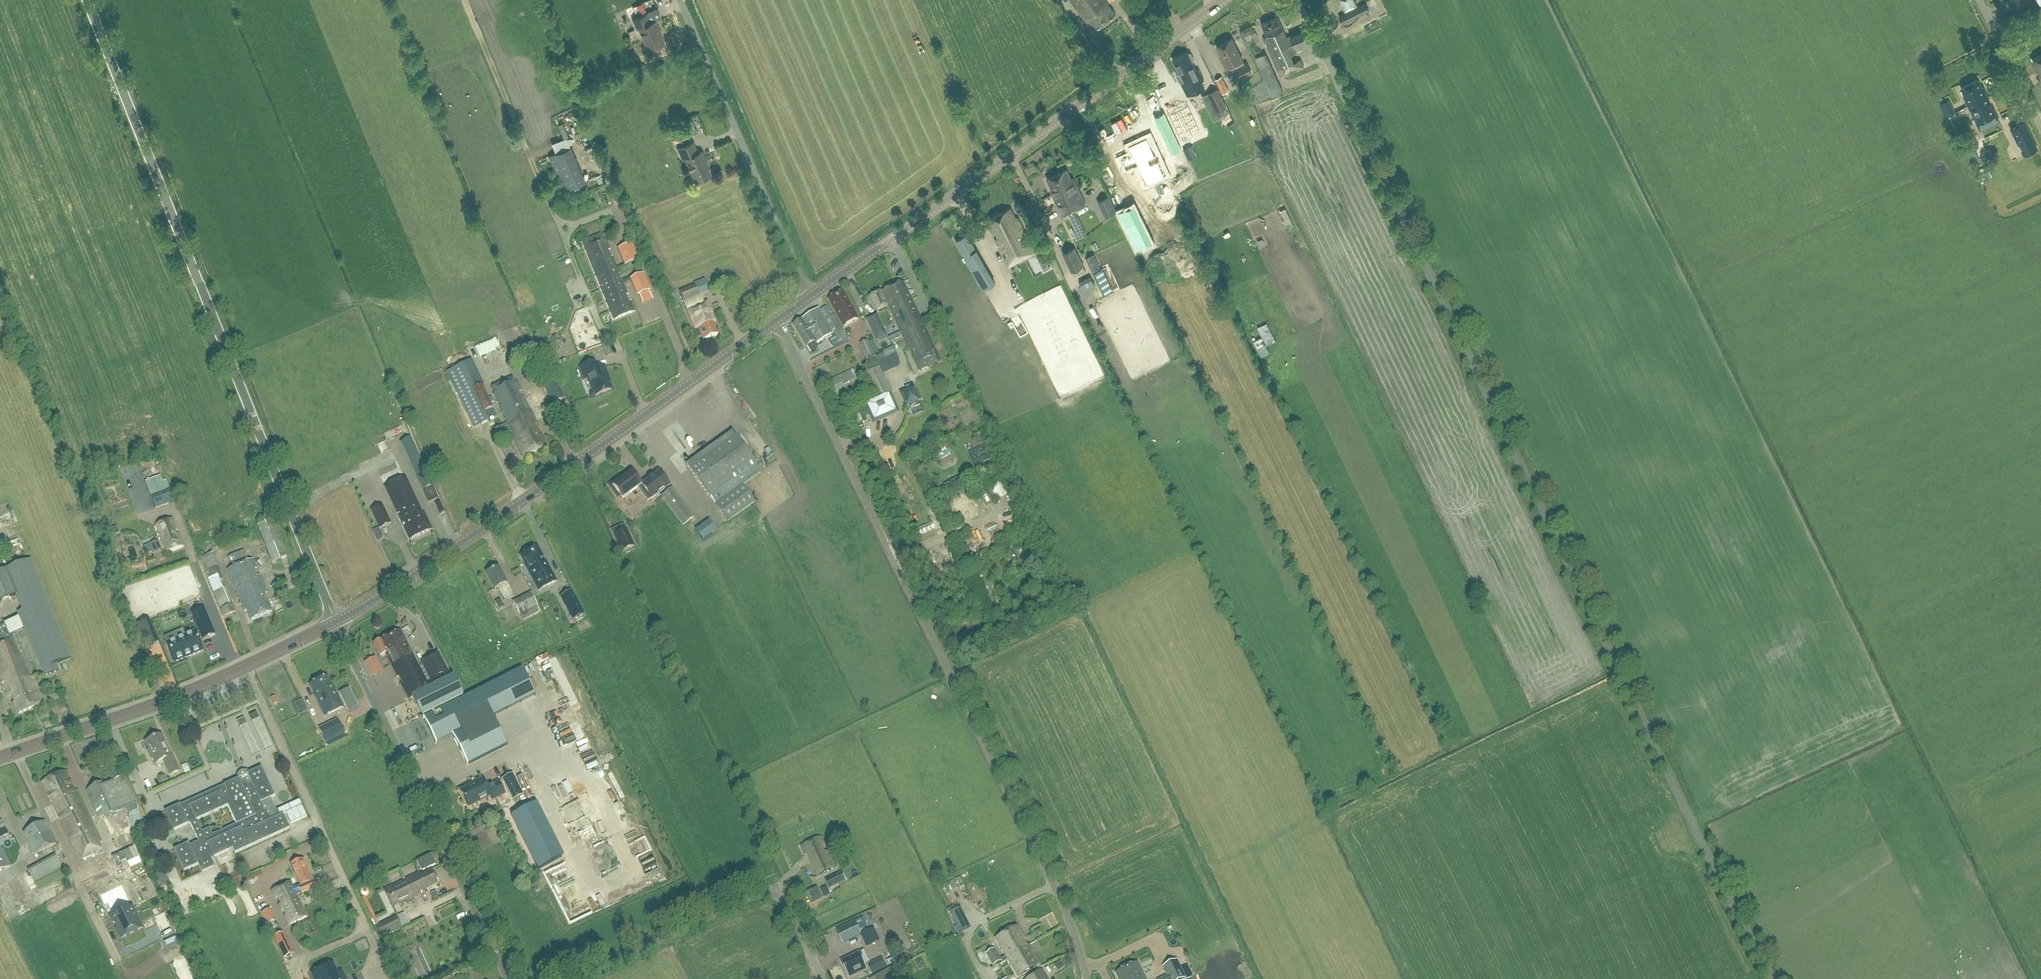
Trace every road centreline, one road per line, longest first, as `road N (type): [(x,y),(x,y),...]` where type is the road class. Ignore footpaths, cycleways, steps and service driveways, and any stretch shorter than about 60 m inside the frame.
road 1 (unclassified): [(1773,978),(1298,0)]
road 2 (unclassified): [(1087,978),(1074,930),(776,321)]
road 3 (unclassified): [(335,623),(86,0)]
road 4 (tertiary): [(335,623),(471,540),(776,321)]
road 5 (tertiary): [(809,297),(1222,0)]
road 6 (unclassified): [(508,978),(335,623)]
road 7 (tertiary): [(0,759),(183,694),(335,623)]
road 8 (unclassified): [(809,297),(681,0)]
road 9 (unclassified): [(822,978),(776,892),(581,978)]
road 10 (track): [(465,0),(559,227)]
road 11 (unclassified): [(2040,127),(1979,0)]

